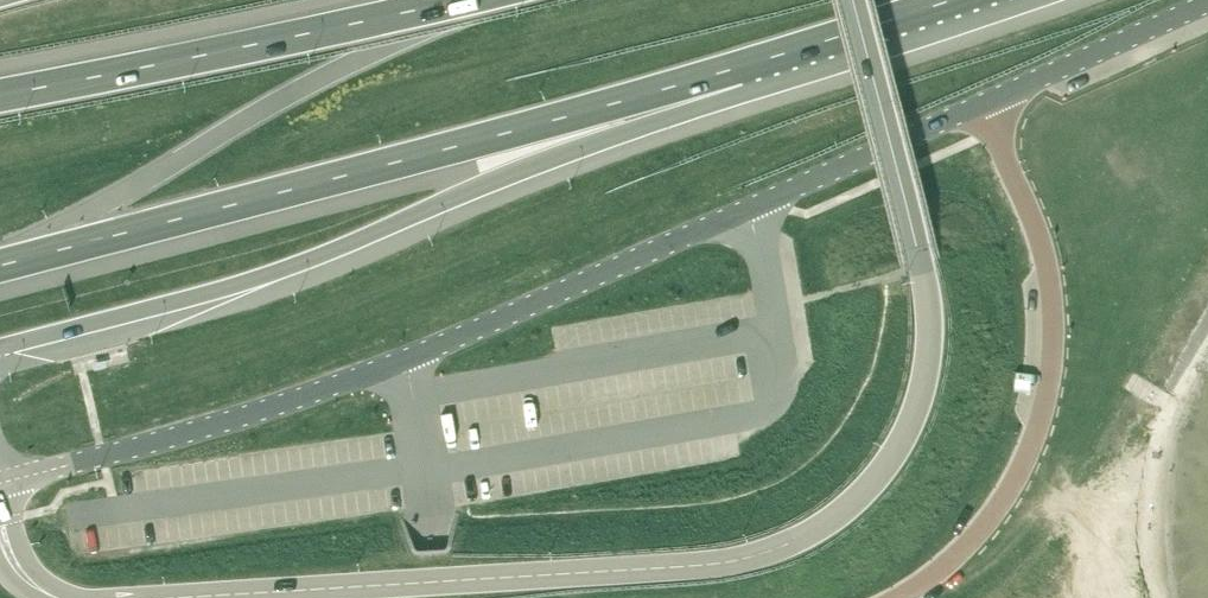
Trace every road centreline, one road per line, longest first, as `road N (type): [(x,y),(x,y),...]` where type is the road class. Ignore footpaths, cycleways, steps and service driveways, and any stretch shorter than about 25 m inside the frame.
road 1 (unclassified): [(0,483),(244,419),(406,359),(1207,3)]
road 2 (unclassified): [(170,597),(723,564),(784,546),(857,496),(902,434),(930,337),(920,259),(851,0)]
road 3 (motorway): [(0,347),(249,281),(337,249),(739,67)]
road 4 (motorway): [(0,265),(739,67)]
road 5 (motorway): [(458,0),(0,95)]
road 6 (motorway): [(739,67),(946,0)]

